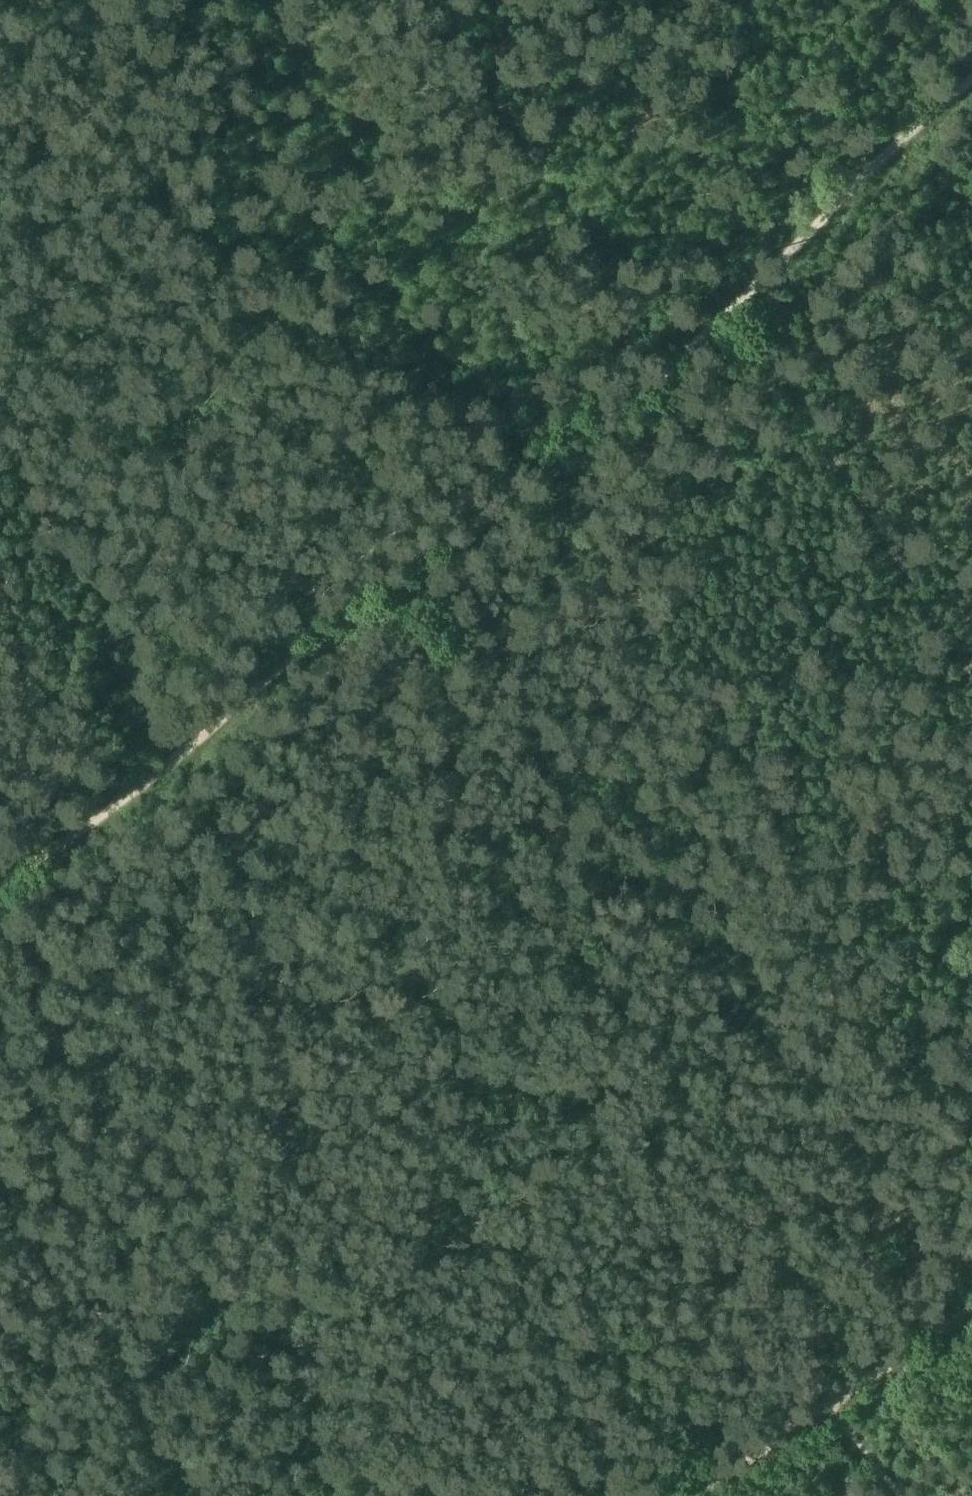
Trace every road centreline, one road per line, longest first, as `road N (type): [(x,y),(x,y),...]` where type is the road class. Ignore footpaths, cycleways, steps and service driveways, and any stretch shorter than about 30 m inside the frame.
road 1 (track): [(971,76),(709,329),(0,896)]
road 2 (track): [(709,329),(764,365),(818,422),(971,666)]
road 3 (track): [(469,67),(595,247),(687,345)]
road 4 (track): [(688,1495),(971,1308)]

